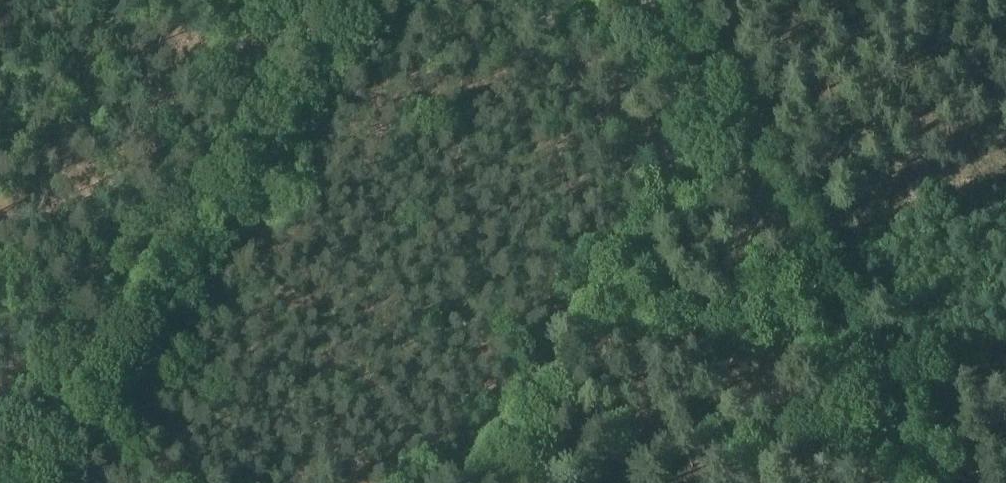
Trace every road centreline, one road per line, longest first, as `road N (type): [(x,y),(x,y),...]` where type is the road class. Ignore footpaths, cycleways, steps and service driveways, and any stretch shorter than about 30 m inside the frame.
road 1 (track): [(945,482),(654,0)]
road 2 (track): [(496,376),(658,205),(736,140)]
road 3 (track): [(658,205),(533,0)]
road 4 (track): [(408,482),(496,376)]
road 5 (track): [(579,482),(496,376)]

